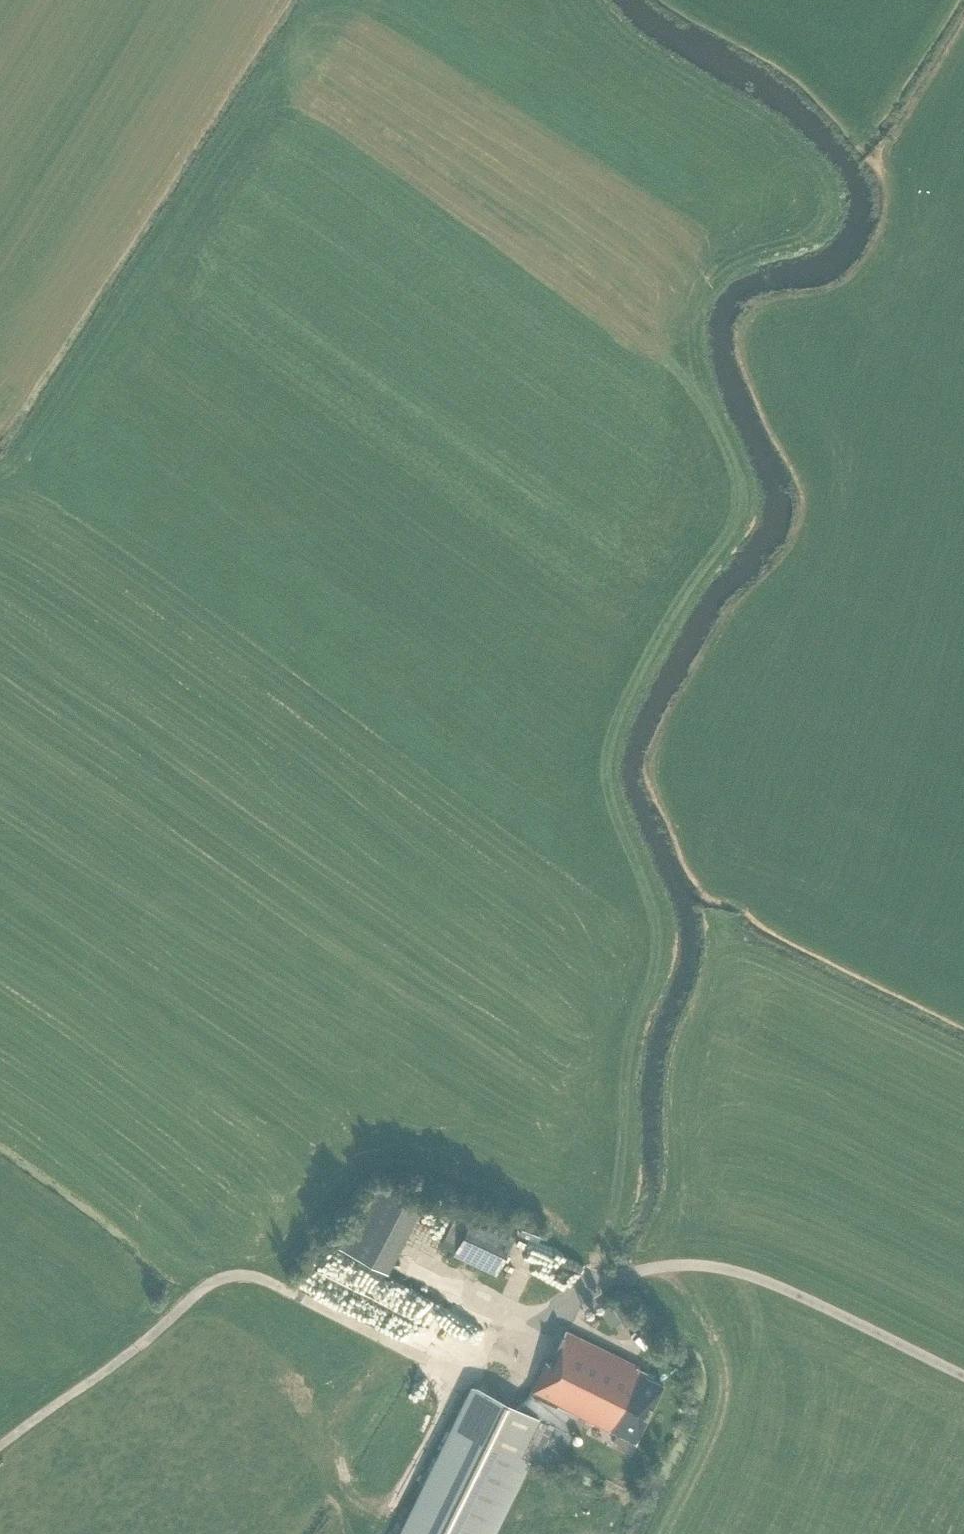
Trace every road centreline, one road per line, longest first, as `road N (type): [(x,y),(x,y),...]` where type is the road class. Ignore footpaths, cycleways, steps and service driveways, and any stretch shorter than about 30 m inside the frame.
road 1 (unclassified): [(557,1317),(636,1271),(736,1271),(963,1377)]

